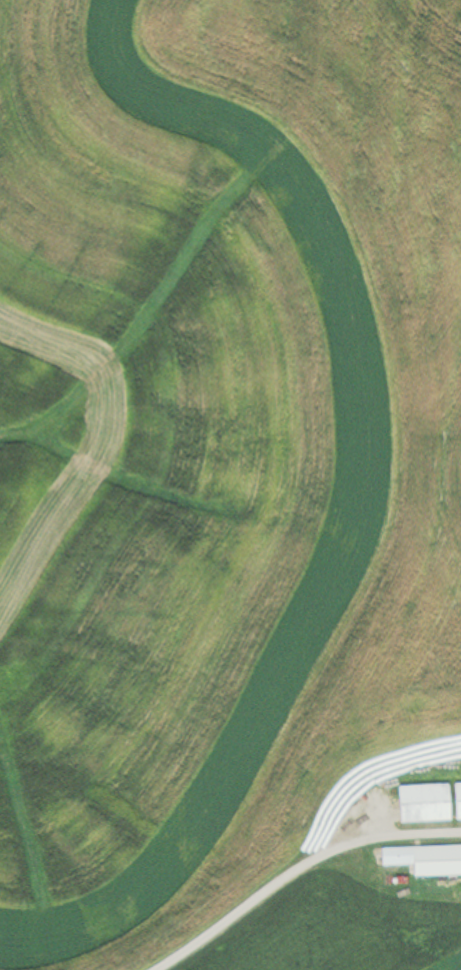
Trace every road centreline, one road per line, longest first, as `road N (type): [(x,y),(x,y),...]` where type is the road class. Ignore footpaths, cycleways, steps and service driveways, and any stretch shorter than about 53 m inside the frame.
road 1 (residential): [(460,831),(362,837),(300,863),(153,969)]

